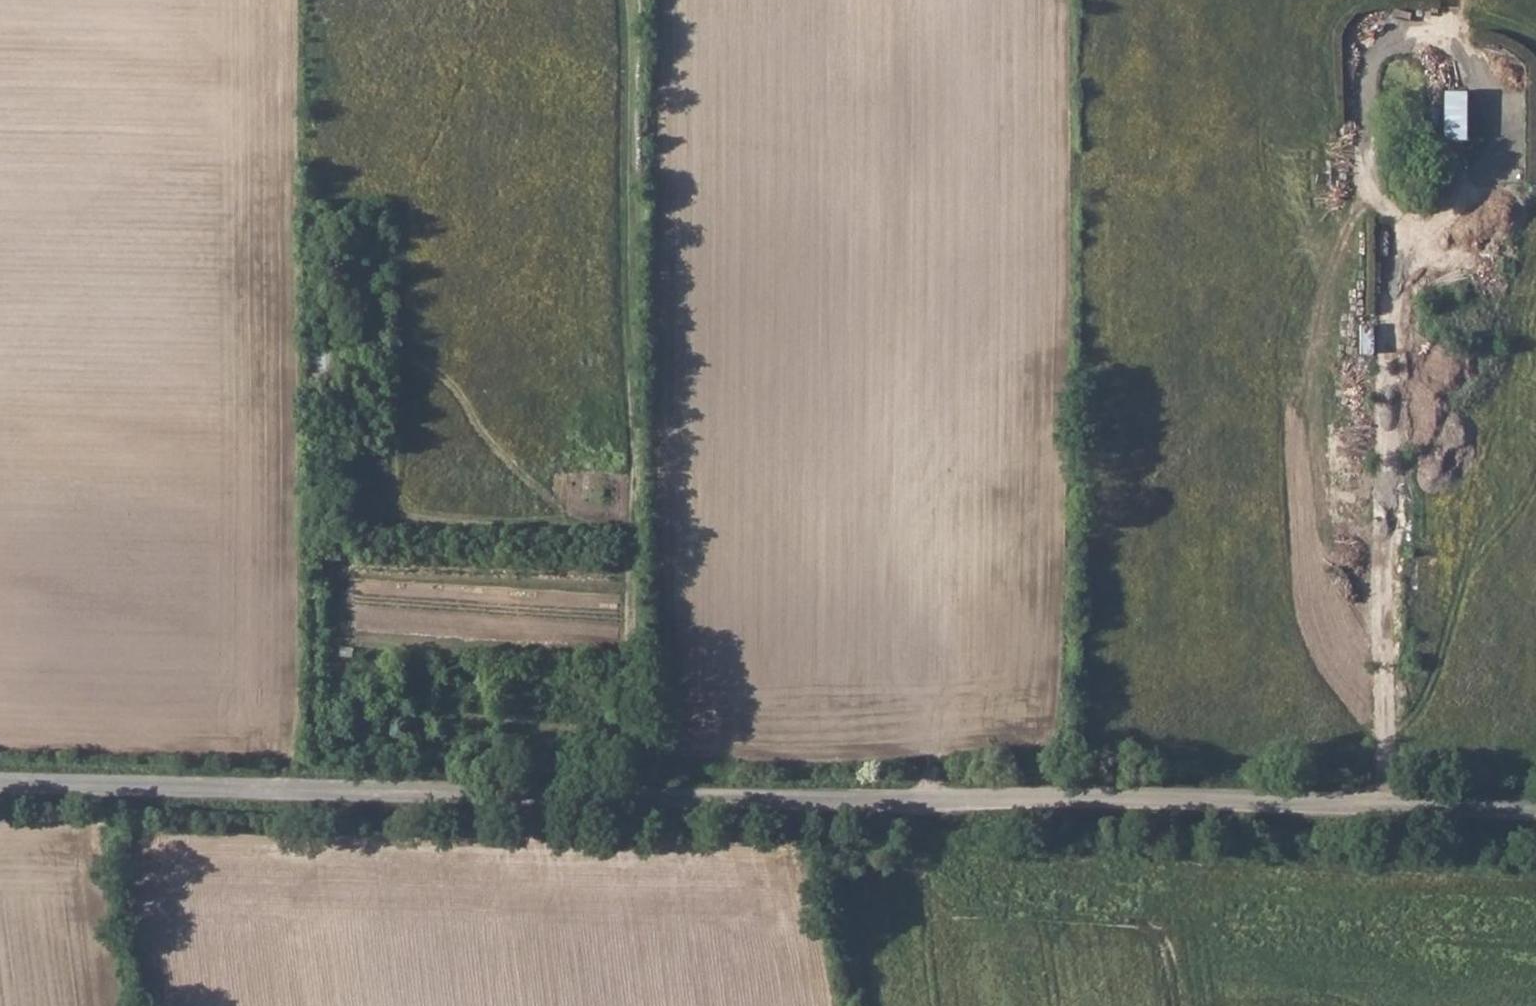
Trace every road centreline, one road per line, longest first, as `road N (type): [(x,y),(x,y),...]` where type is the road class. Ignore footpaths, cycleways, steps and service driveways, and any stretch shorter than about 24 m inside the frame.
road 1 (unclassified): [(1535,812),(0,781)]
road 2 (track): [(1388,308),(1384,807)]

